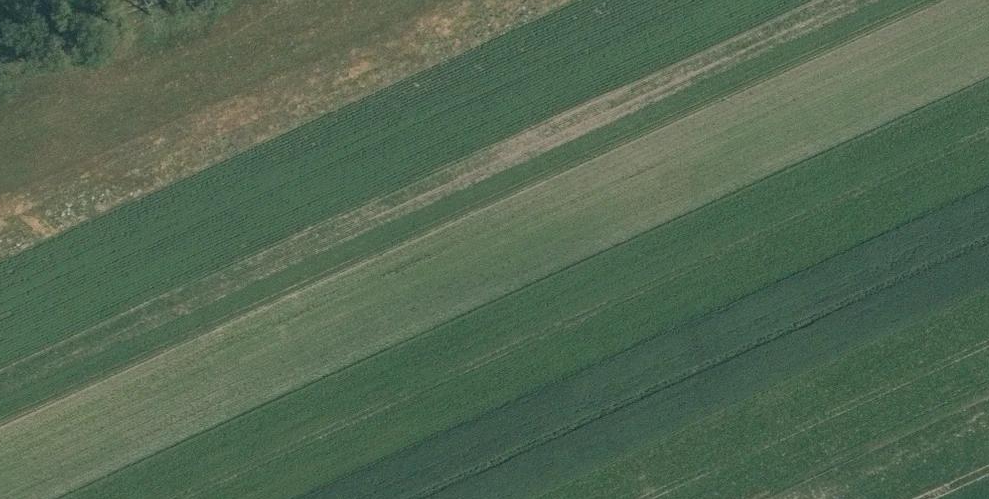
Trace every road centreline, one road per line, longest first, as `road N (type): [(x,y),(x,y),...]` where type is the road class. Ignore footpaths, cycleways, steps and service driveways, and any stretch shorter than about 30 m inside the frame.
road 1 (track): [(155,0),(0,59)]

